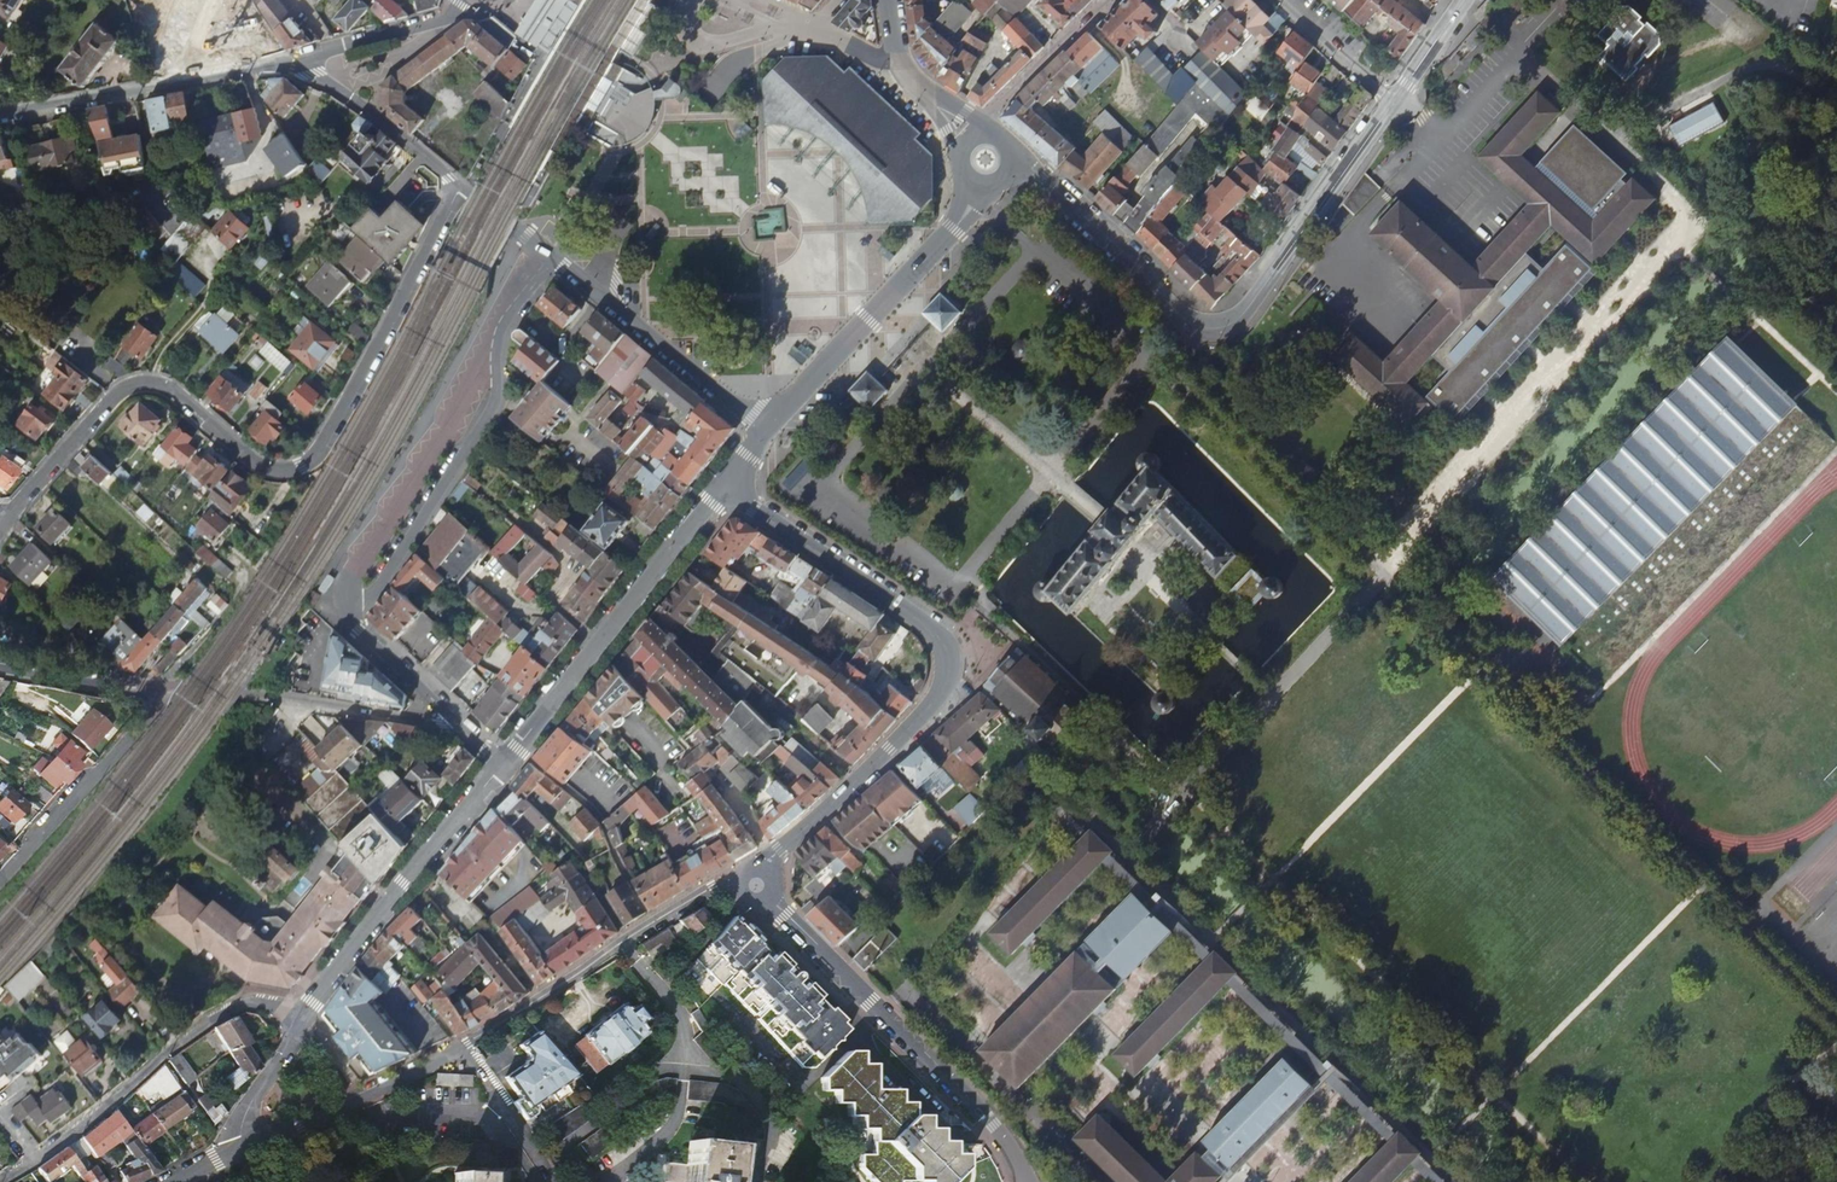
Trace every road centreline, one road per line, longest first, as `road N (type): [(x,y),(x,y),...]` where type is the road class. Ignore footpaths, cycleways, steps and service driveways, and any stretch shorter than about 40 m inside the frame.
road 1 (unclassified): [(460,186),(324,446),(306,464),(286,471),(262,466),(170,389),(135,384),(115,395),(0,530)]
road 2 (tertiary): [(756,886),(778,850),(931,707),(947,686),(950,653),(920,619),(723,488)]
road 3 (residential): [(242,1148),(461,1047),(714,889),(756,886)]
road 4 (unclassified): [(1012,155),(1056,186),(1184,319),(1218,328),(1247,310),(1395,100)]
road 5 (tertiary): [(1030,1181),(981,1108),(756,886)]
road 6 (residential): [(764,431),(460,186)]
road 7 (residential): [(298,1021),(260,1003),(228,1010),(58,1145),(0,1181)]
road 8 (residential): [(503,762),(723,488)]
road 9 (residential): [(298,1021),(503,762)]
road 10 (tertiary): [(764,431),(984,188)]
road 11 (residential): [(161,688),(460,726)]
road 12 (unclassified): [(293,62),(0,117)]
road 13 (unclassified): [(0,883),(161,688)]
road 14 (unclassified): [(465,0),(444,19),(293,62)]
road 15 (residential): [(1111,0),(996,111),(984,133)]
road 16 (residential): [(0,667),(161,688)]
road 17 (residential): [(423,156),(293,62)]
road 18 (residential): [(1395,100),(1278,0)]
road 19 (residential): [(242,1148),(244,1117),(298,1021)]
road 20 (unclassified): [(1395,100),(1464,0)]

